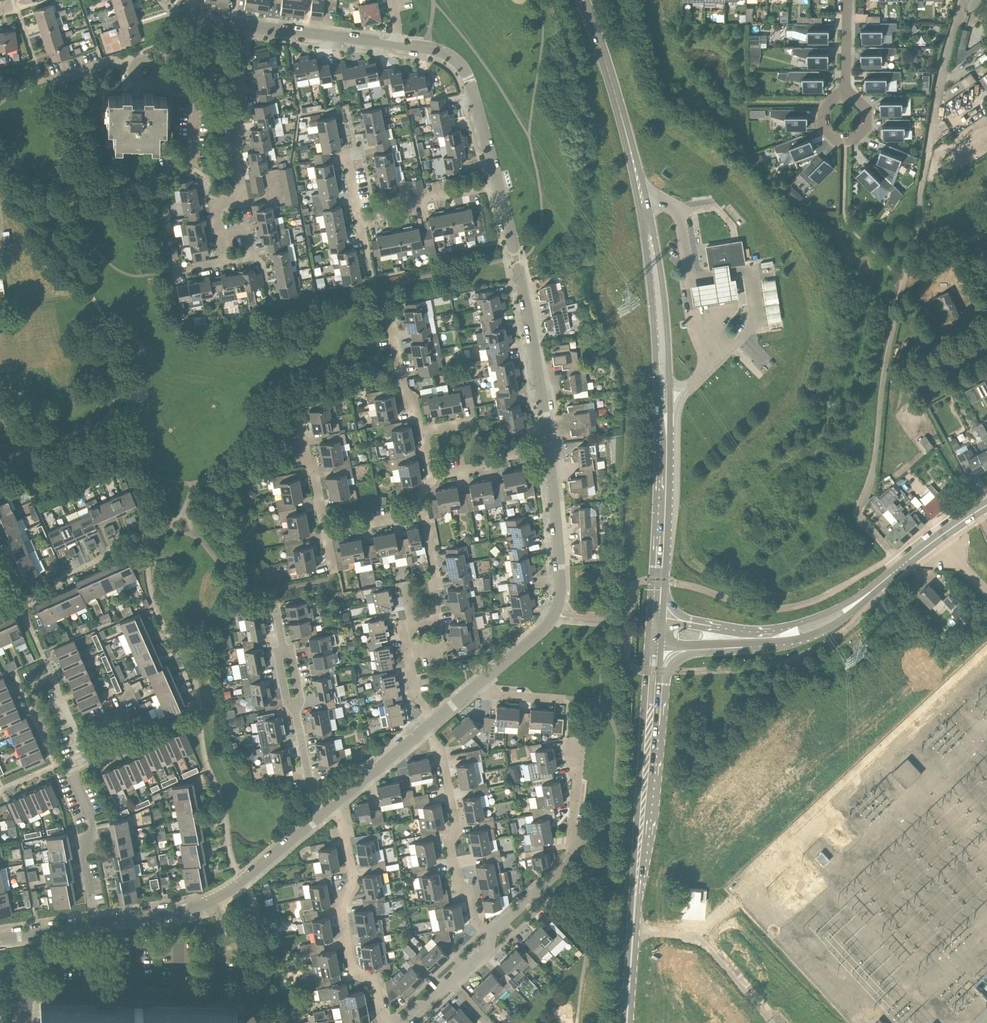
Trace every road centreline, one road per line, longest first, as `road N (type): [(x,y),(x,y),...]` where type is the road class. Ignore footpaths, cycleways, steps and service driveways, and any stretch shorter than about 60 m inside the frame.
road 1 (primary): [(583,0),(638,178),(663,369)]
road 2 (residential): [(89,764),(19,602),(146,534)]
road 3 (primary): [(650,721),(627,1022)]
road 4 (residential): [(469,692),(556,613),(561,583),(549,448)]
road 5 (residential): [(549,448),(499,184)]
road 6 (residential): [(385,1022),(377,990),(353,969),(342,898),(354,883),(337,803)]
road 7 (residential): [(490,939),(475,921),(469,893),(457,885),(450,841),(458,829),(440,746),(426,728)]
road 8 (residential): [(490,939),(570,860),(580,753)]
road 9 (residential): [(221,998),(39,995),(28,999),(26,1022)]
road 10 (tertiary): [(859,601),(762,631),(656,622)]
road 11 (primary): [(665,421),(656,622)]
road 12 (residential): [(397,44),(443,52),(462,66),(499,184)]
road 13 (residential): [(199,715),(189,667),(153,602),(146,534)]
road 14 (residential): [(95,924),(83,864),(92,819),(70,771),(89,764)]
road 15 (residential): [(242,882),(206,765),(199,715)]
road 16 (tertiary): [(859,601),(986,506)]
road 17 (residential): [(245,25),(397,44)]
road 18 (residential): [(326,532),(294,385)]
road 19 (residential): [(359,221),(499,184)]
road 20 (primary): [(650,721),(665,703),(675,661),(744,643)]
road 21 (residential): [(423,432),(416,402),(404,393),(387,305)]
road 22 (tertiary): [(744,643),(819,633),(859,601)]
road 23 (residential): [(95,924),(215,899)]
road 24 (residential): [(844,97),(827,106),(823,119),(833,136),(846,140),(866,118),(851,98)]
road 25 (residential): [(432,477),(549,448)]
road 26 (residential): [(89,764),(199,715)]

